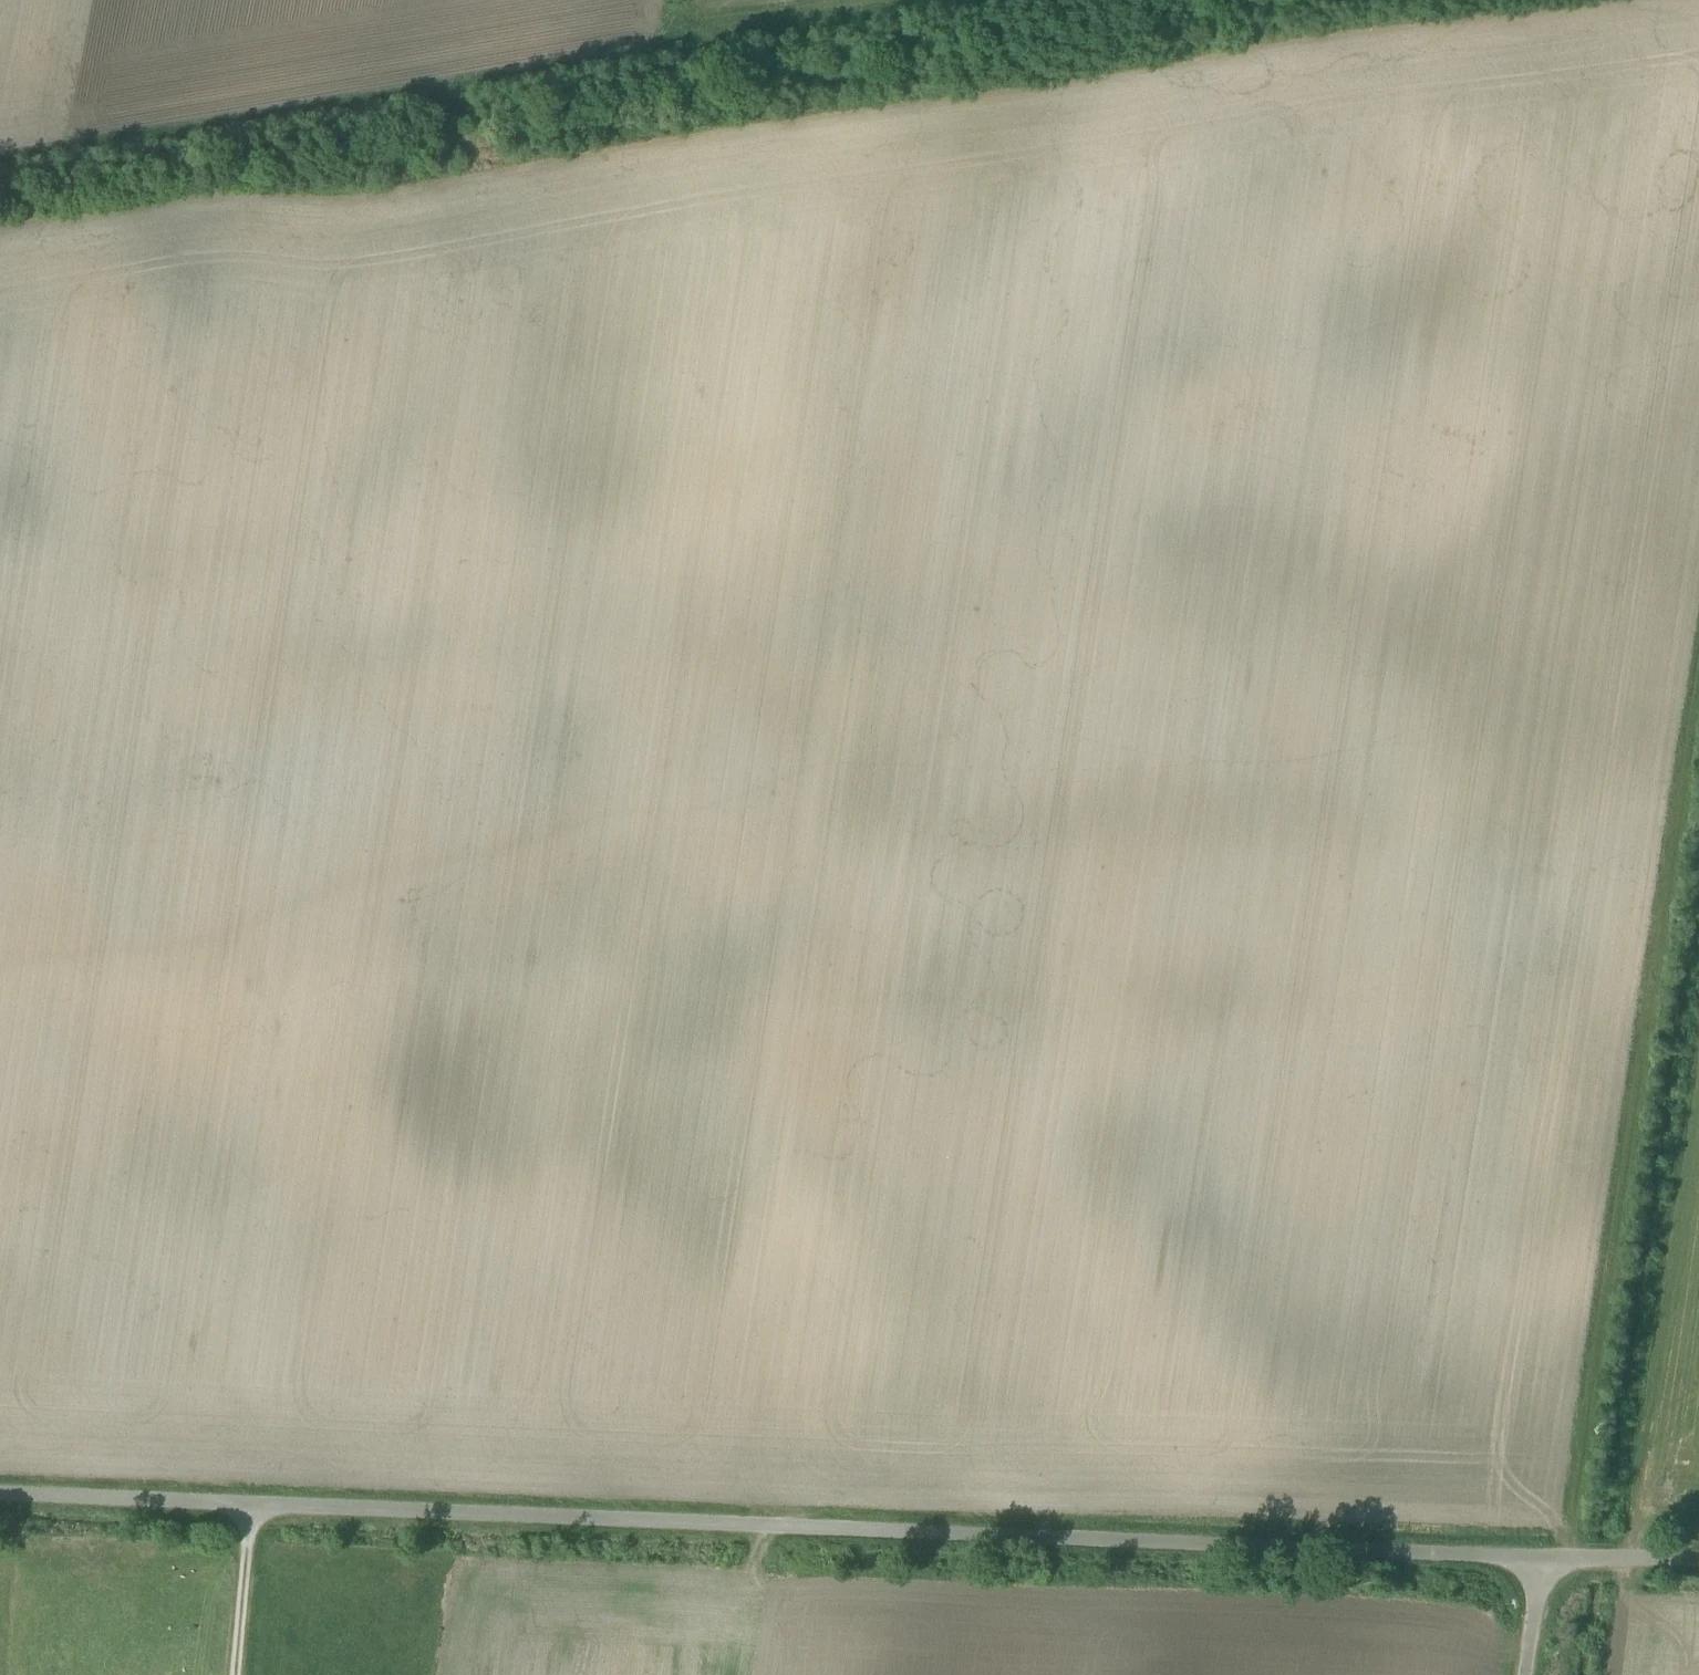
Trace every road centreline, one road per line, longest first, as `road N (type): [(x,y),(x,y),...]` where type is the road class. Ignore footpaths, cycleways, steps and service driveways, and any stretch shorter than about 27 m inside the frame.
road 1 (unclassified): [(1543,1564),(0,1497)]
road 2 (unclassified): [(1698,1570),(1543,1564)]

